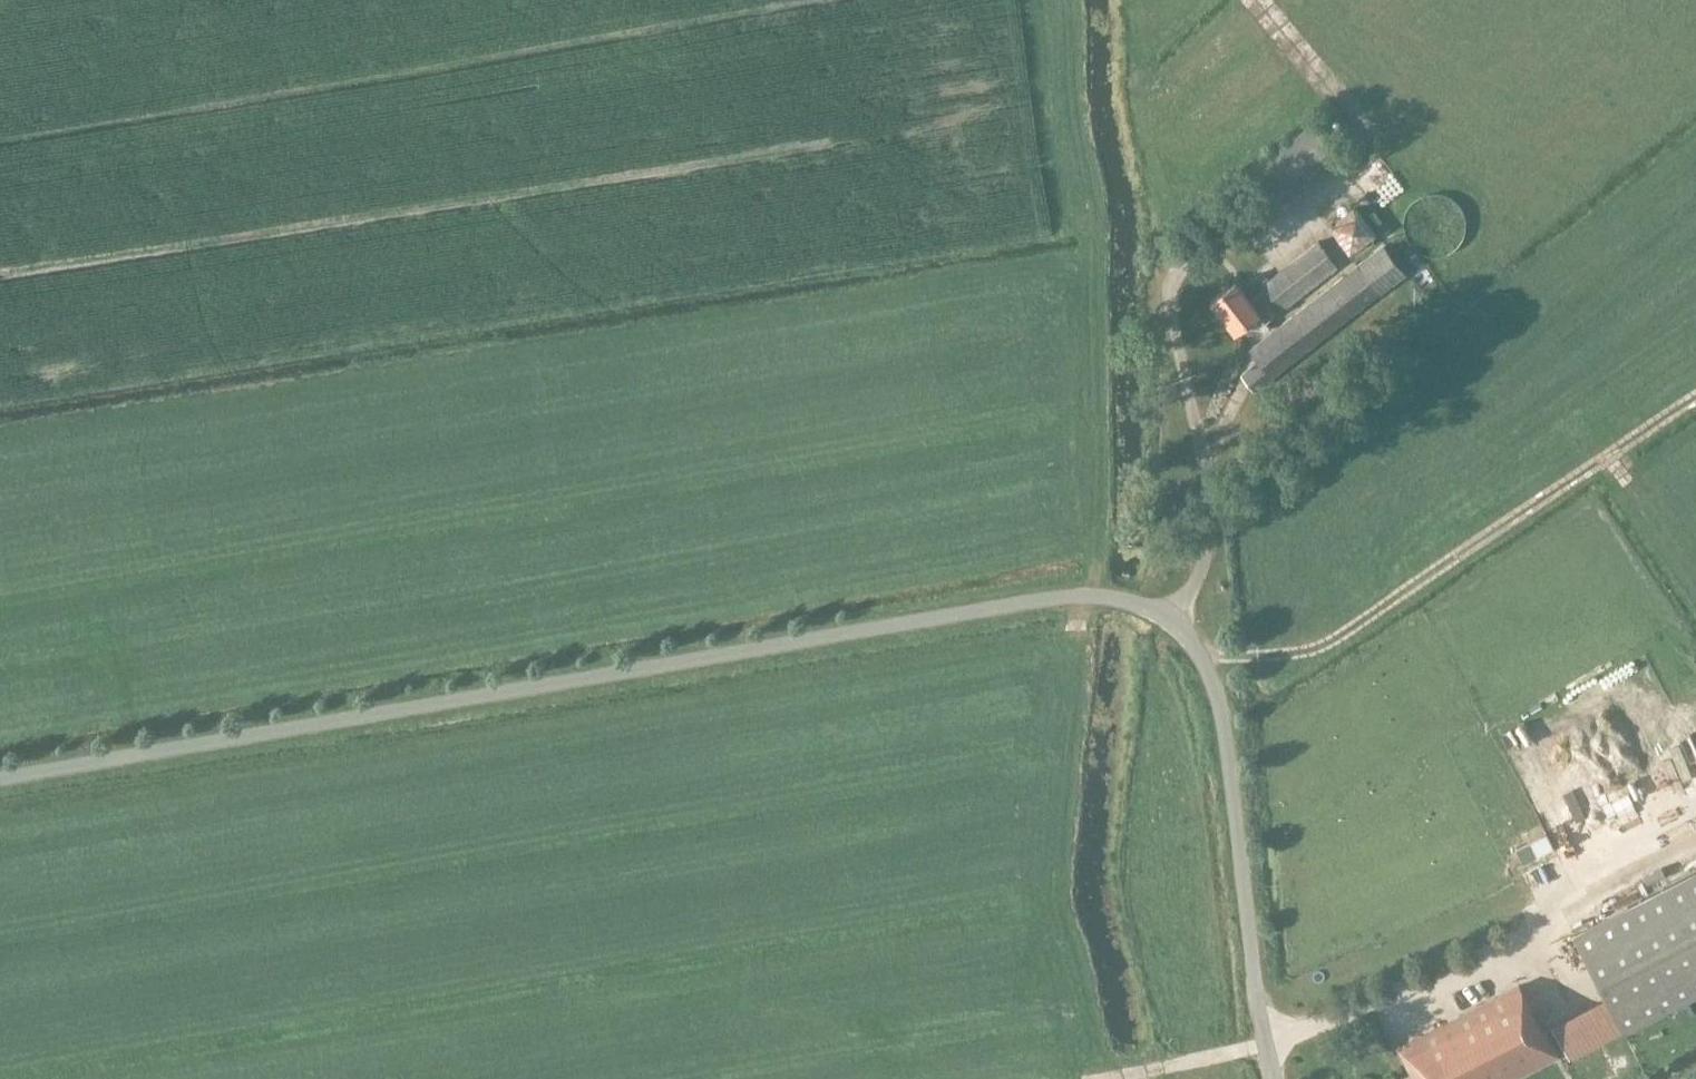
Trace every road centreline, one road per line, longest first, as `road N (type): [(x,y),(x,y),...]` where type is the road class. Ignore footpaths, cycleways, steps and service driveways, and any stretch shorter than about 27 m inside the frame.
road 1 (unclassified): [(1274,1078),(1213,688),(1175,623),(1124,599),(1050,598),(0,777)]

